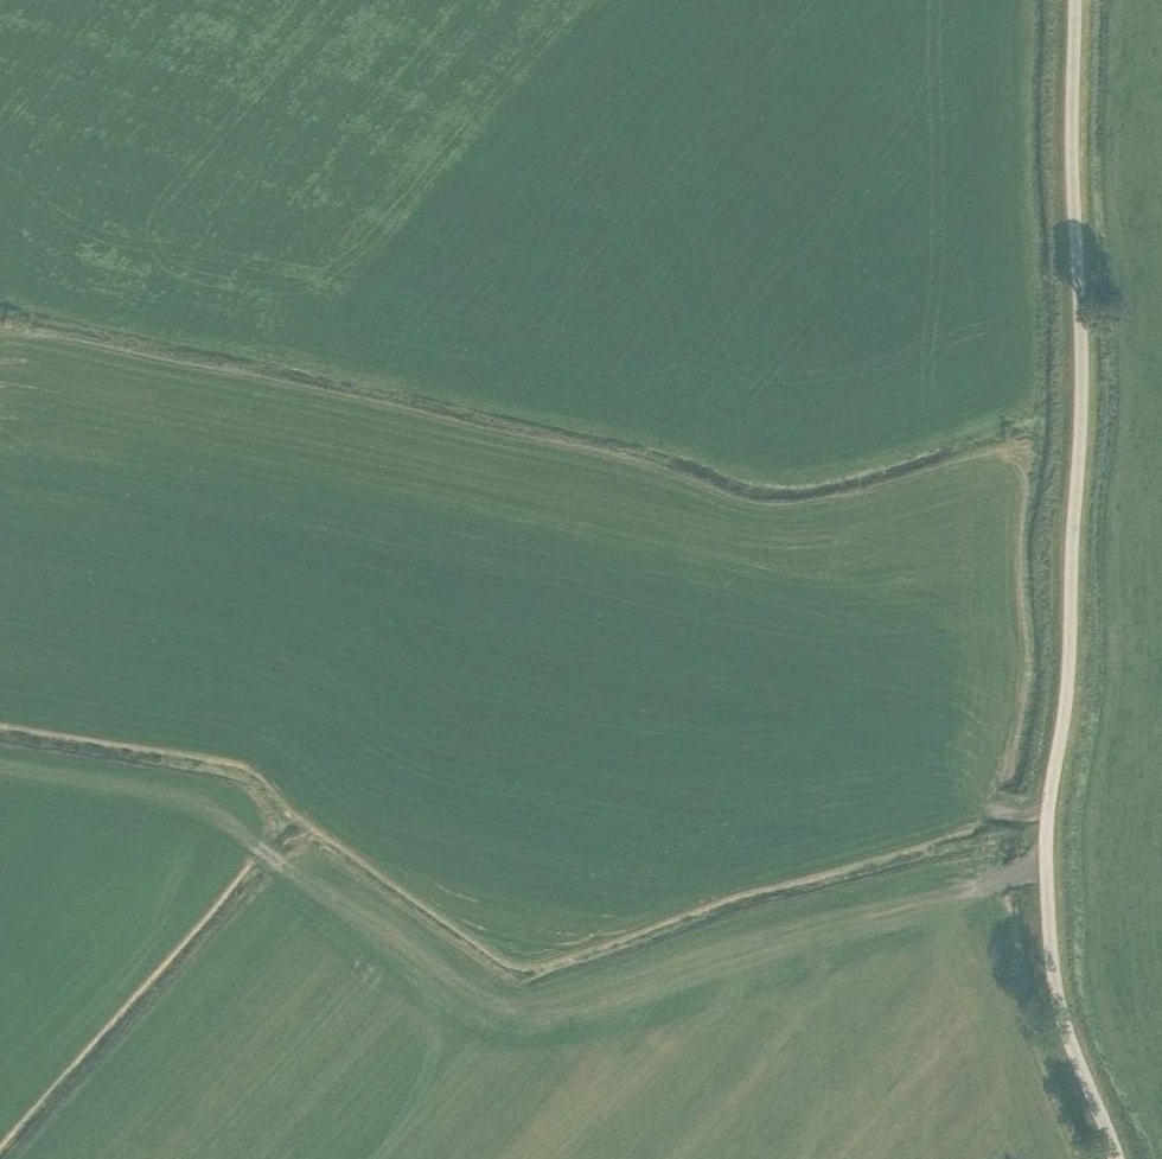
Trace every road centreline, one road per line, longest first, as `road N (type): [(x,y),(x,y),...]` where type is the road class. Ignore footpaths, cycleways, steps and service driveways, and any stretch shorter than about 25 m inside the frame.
road 1 (unclassified): [(1074,0),(1083,383),(1066,694),(1046,825),(1048,921),(1062,1022),(1116,1158)]

